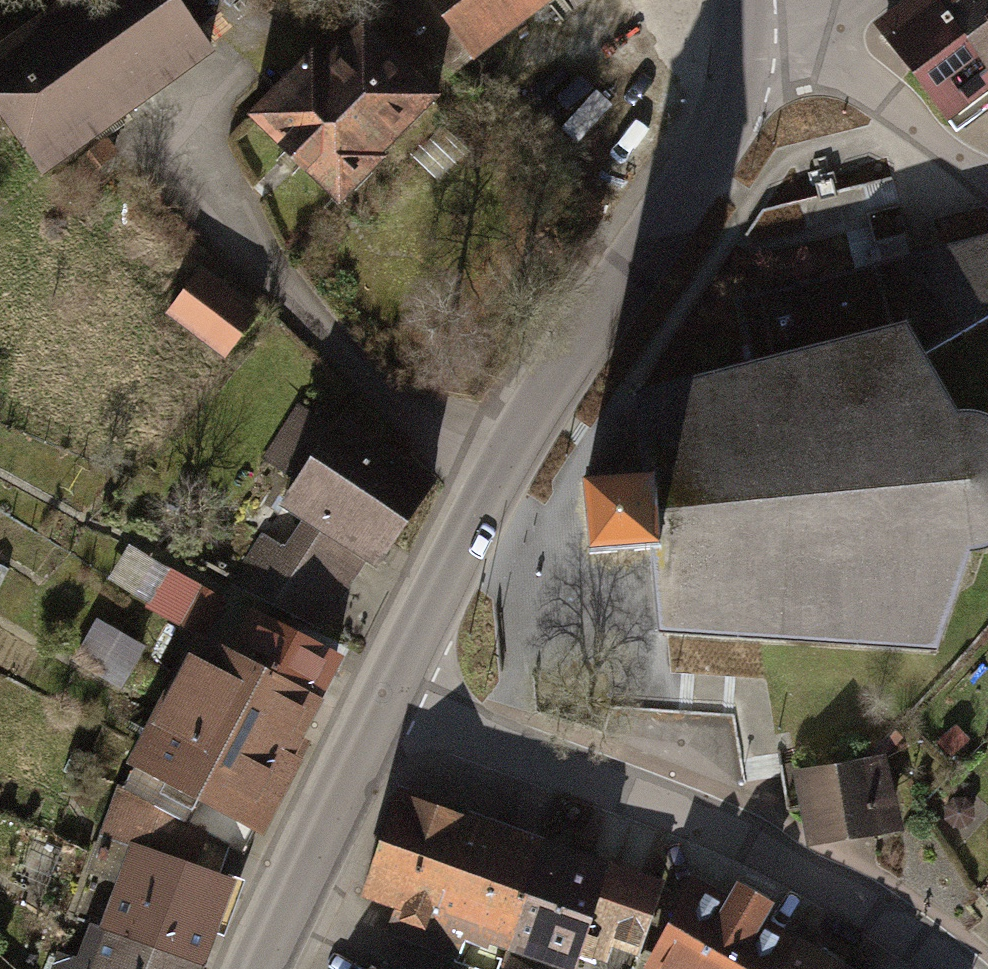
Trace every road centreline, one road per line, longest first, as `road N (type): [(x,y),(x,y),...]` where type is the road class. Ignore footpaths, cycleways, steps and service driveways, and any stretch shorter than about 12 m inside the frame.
road 1 (secondary): [(743,41),(723,127),(537,408),(391,695)]
road 2 (residential): [(954,968),(796,863),(391,695)]
road 3 (secondary): [(391,695),(261,968)]
road 4 (residential): [(987,186),(853,76),(743,41)]

